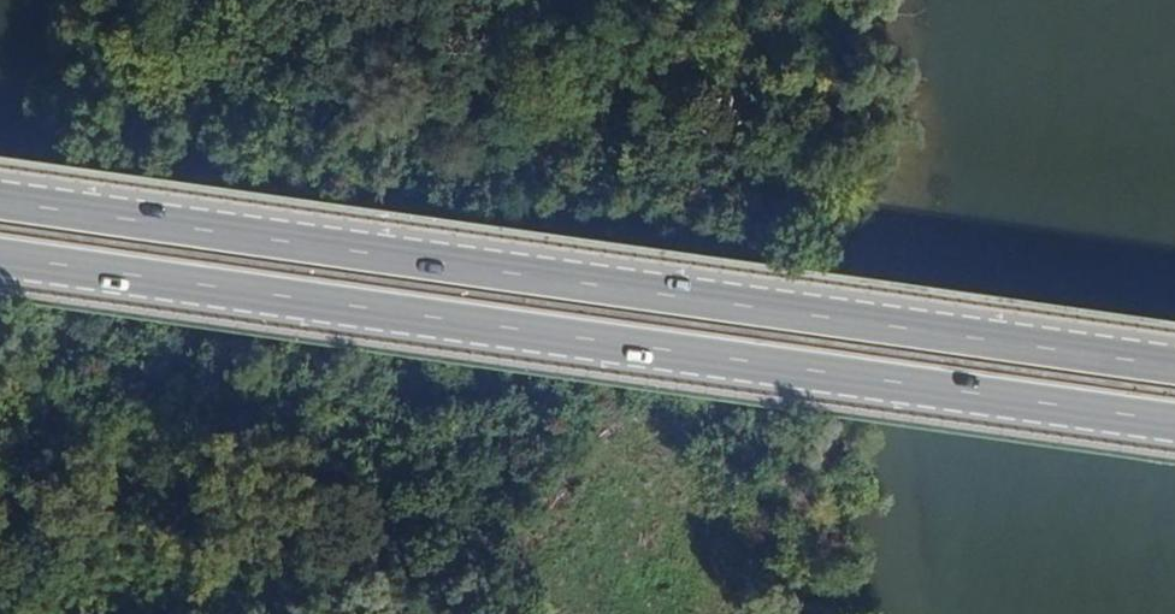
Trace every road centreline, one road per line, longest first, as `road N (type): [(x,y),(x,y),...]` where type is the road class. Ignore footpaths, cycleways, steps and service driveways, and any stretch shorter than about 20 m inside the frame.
road 1 (primary): [(0,250),(1174,419)]
road 2 (primary): [(1174,363),(0,195)]

